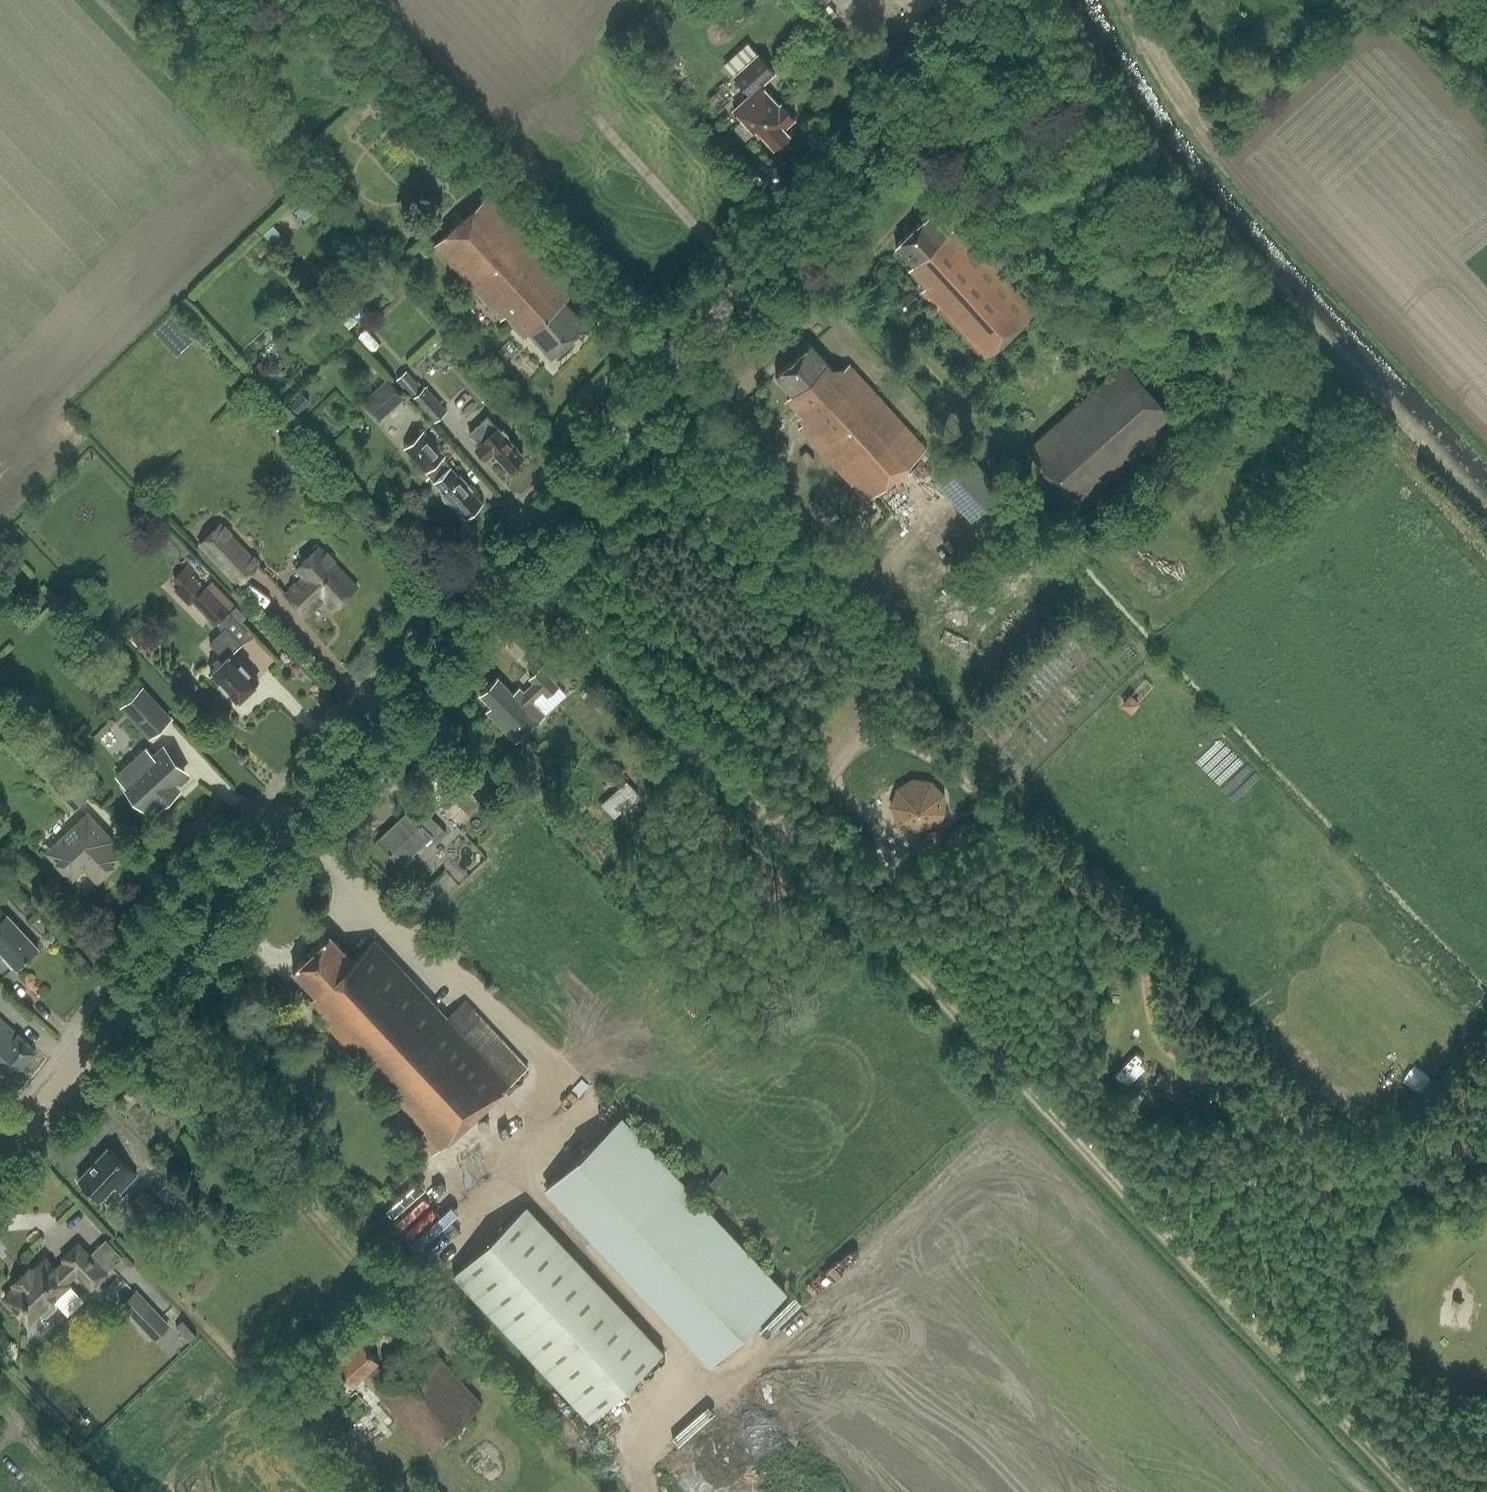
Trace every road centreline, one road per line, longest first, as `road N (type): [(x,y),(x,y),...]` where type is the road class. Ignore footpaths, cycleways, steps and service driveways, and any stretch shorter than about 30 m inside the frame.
road 1 (secondary): [(0,1157),(993,0)]
road 2 (track): [(1413,1491),(513,554)]

